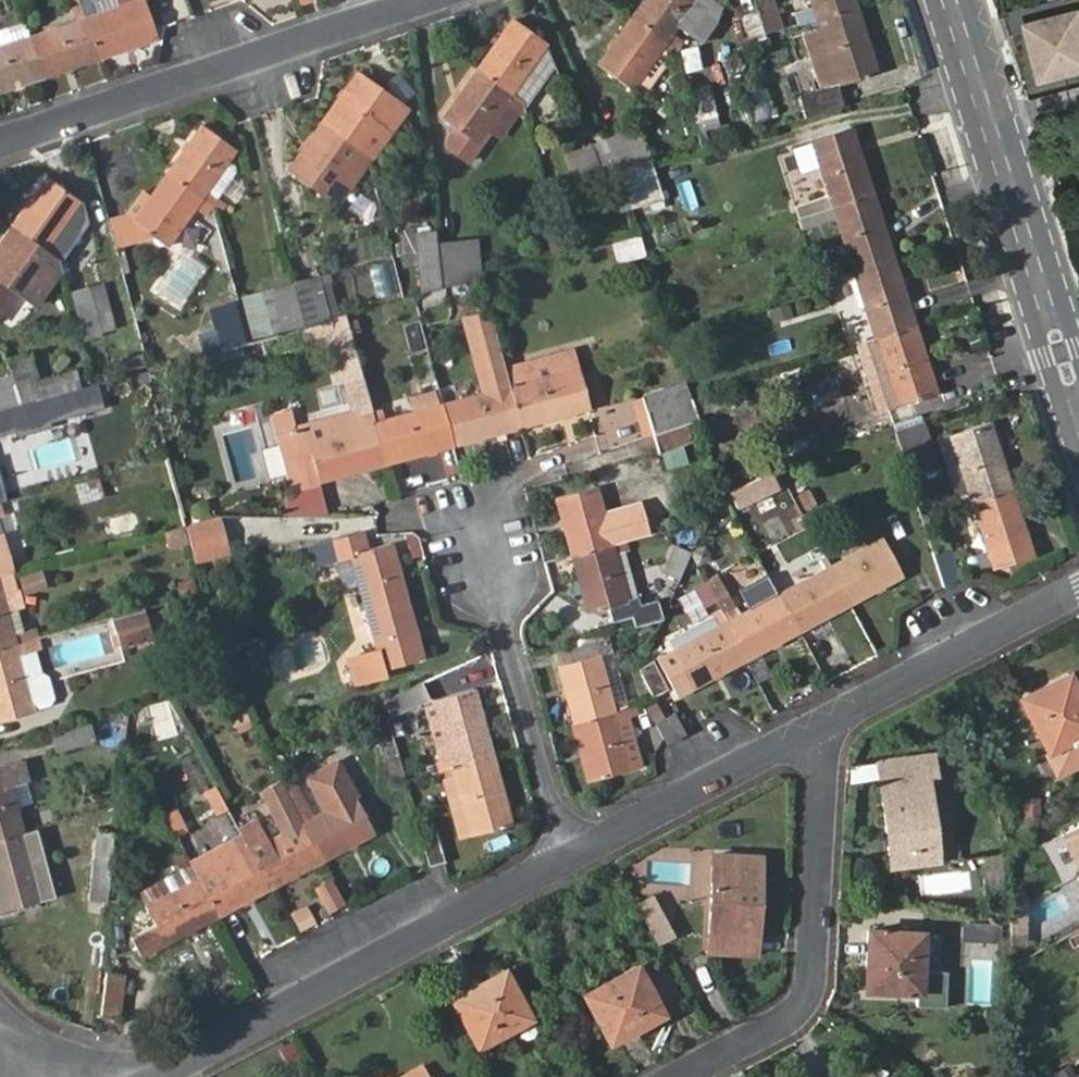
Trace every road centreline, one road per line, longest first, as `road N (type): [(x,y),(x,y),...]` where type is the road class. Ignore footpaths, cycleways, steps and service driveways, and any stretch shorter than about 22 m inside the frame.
road 1 (residential): [(571,864),(162,1076)]
road 2 (residential): [(420,0),(0,141)]
road 3 (residential): [(831,725),(800,996),(661,1076)]
road 4 (secondary): [(952,0),(1078,404)]
road 5 (residential): [(571,864),(478,534)]
road 6 (residential): [(831,725),(571,864)]
road 7 (residential): [(1078,593),(831,725)]

